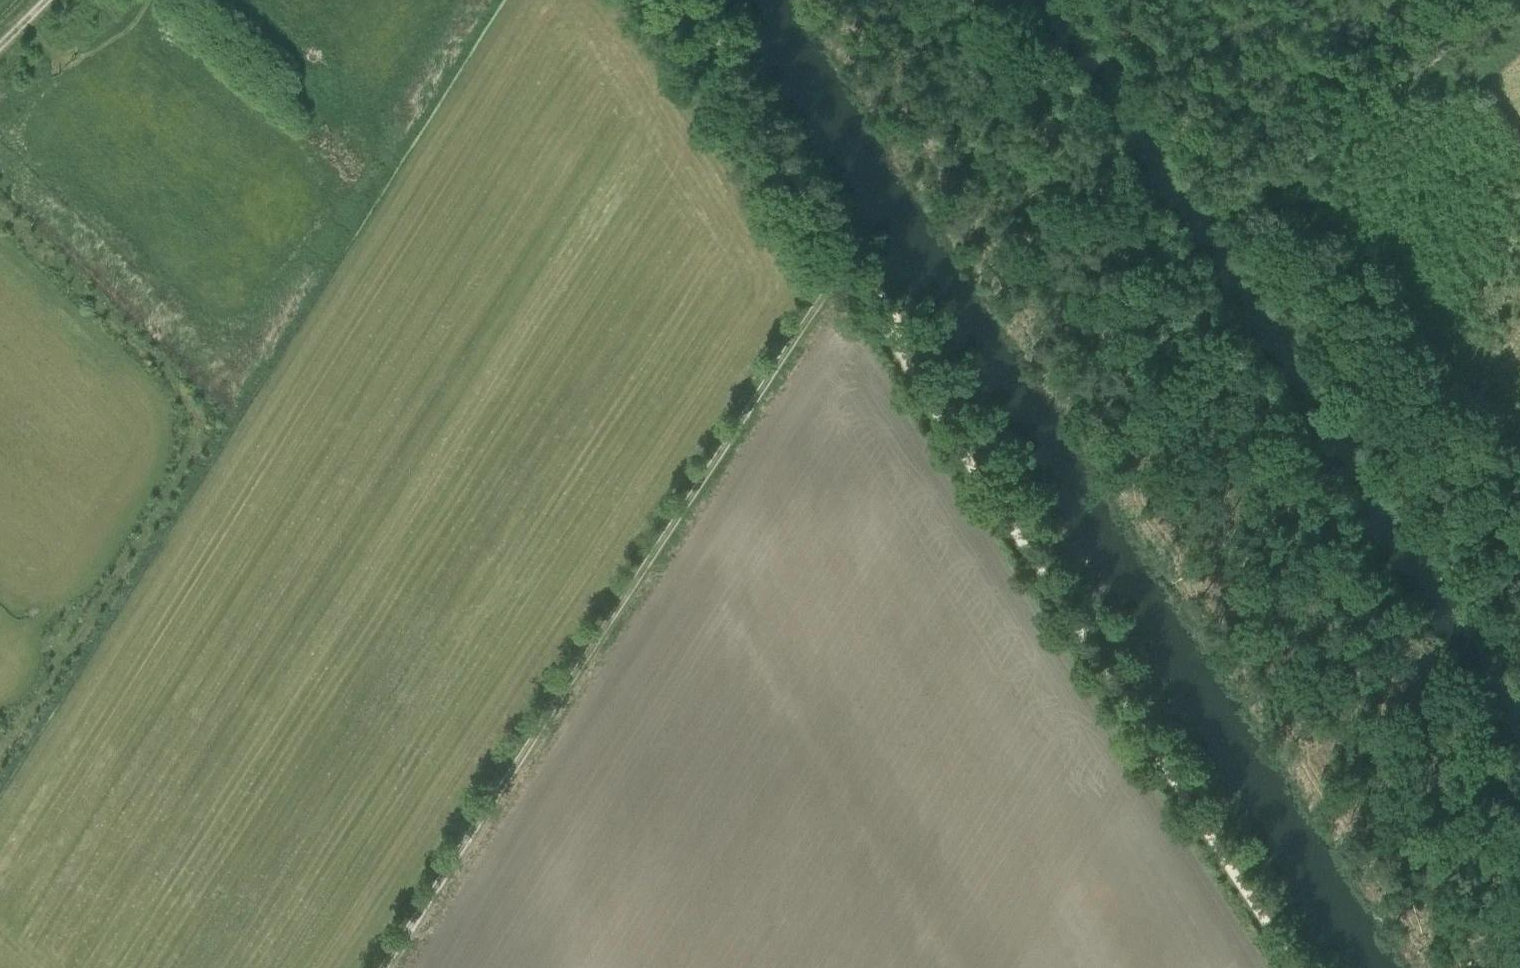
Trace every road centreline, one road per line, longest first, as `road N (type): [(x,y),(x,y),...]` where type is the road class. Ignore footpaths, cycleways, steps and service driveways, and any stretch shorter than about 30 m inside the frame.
road 1 (track): [(843,265),(383,967)]
road 2 (track): [(1287,967),(843,265)]
road 3 (track): [(843,265),(689,0)]

